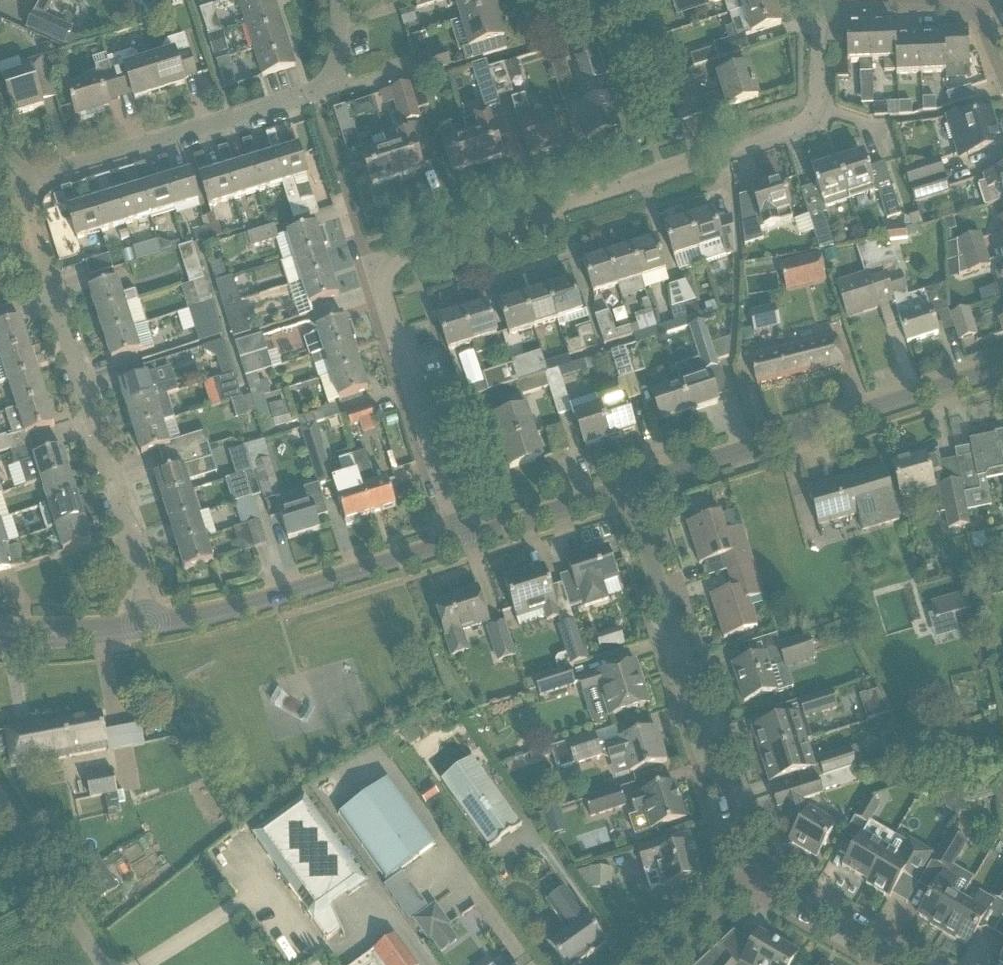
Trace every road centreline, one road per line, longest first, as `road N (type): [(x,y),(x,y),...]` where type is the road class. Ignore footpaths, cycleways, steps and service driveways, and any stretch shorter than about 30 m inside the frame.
road 1 (residential): [(813,106),(797,128),(408,255),(388,269),(384,296),(458,539)]
road 2 (residential): [(149,626),(138,565),(18,186)]
road 3 (residential): [(751,880),(627,487)]
road 4 (residential): [(18,186),(313,91),(337,61),(340,0)]
road 5 (tertiary): [(627,487),(1002,367)]
road 6 (tertiary): [(149,626),(248,606),(458,539)]
road 7 (residential): [(100,964),(0,802)]
road 8 (tertiary): [(458,539),(627,487)]
road 9 (residential): [(897,964),(751,880)]
road 10 (tertiary): [(0,627),(149,626)]
road 11 (residential): [(822,2),(966,0)]
road 12 (residential): [(662,964),(751,880)]

